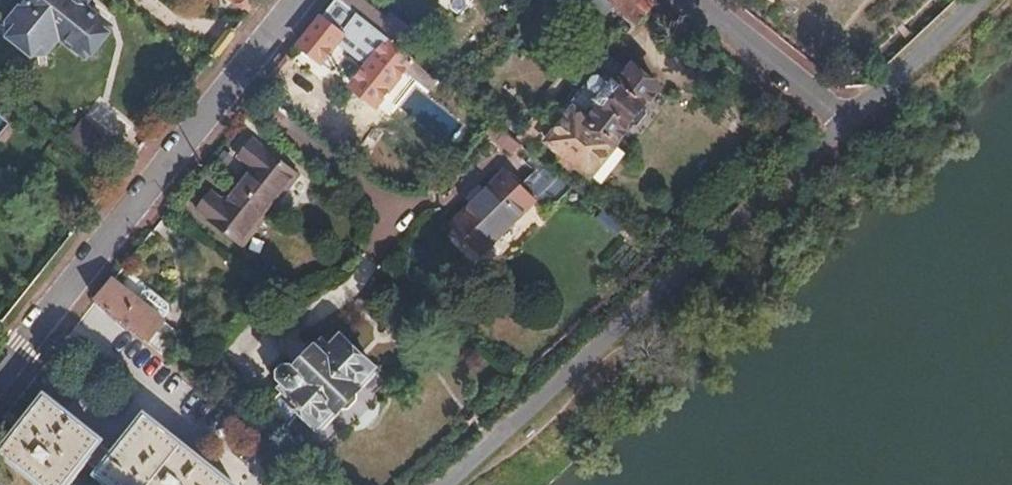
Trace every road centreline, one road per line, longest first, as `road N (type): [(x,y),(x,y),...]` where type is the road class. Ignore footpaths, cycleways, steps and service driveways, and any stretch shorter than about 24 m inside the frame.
road 1 (residential): [(852,128),(437,484)]
road 2 (residential): [(0,380),(224,89)]
road 3 (residential): [(224,89),(403,223)]
road 4 (residential): [(692,0),(852,128)]
road 5 (residential): [(992,0),(852,128)]

